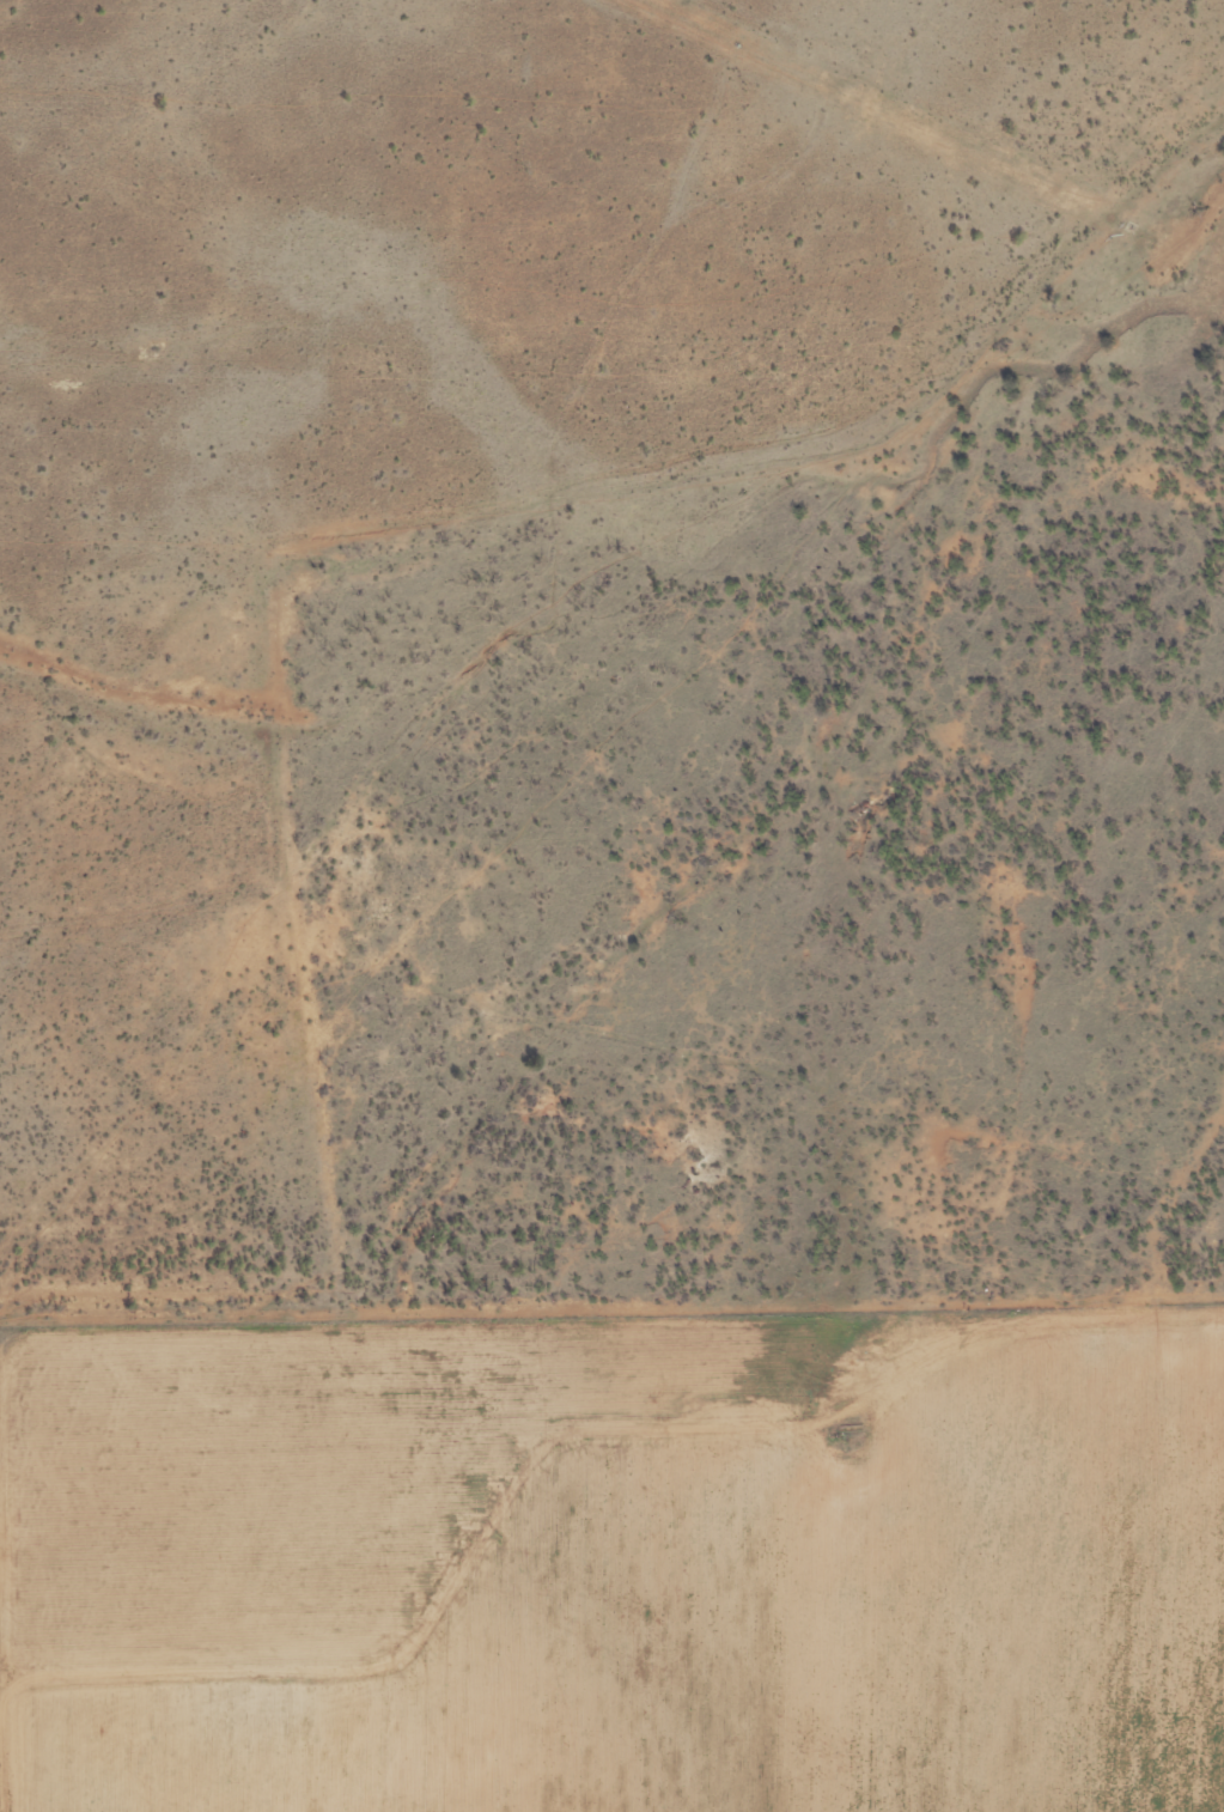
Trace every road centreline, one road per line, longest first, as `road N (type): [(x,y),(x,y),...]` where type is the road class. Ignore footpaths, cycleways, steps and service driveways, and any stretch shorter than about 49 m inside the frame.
road 1 (residential): [(0,1309),(1129,1287),(1223,1096)]

